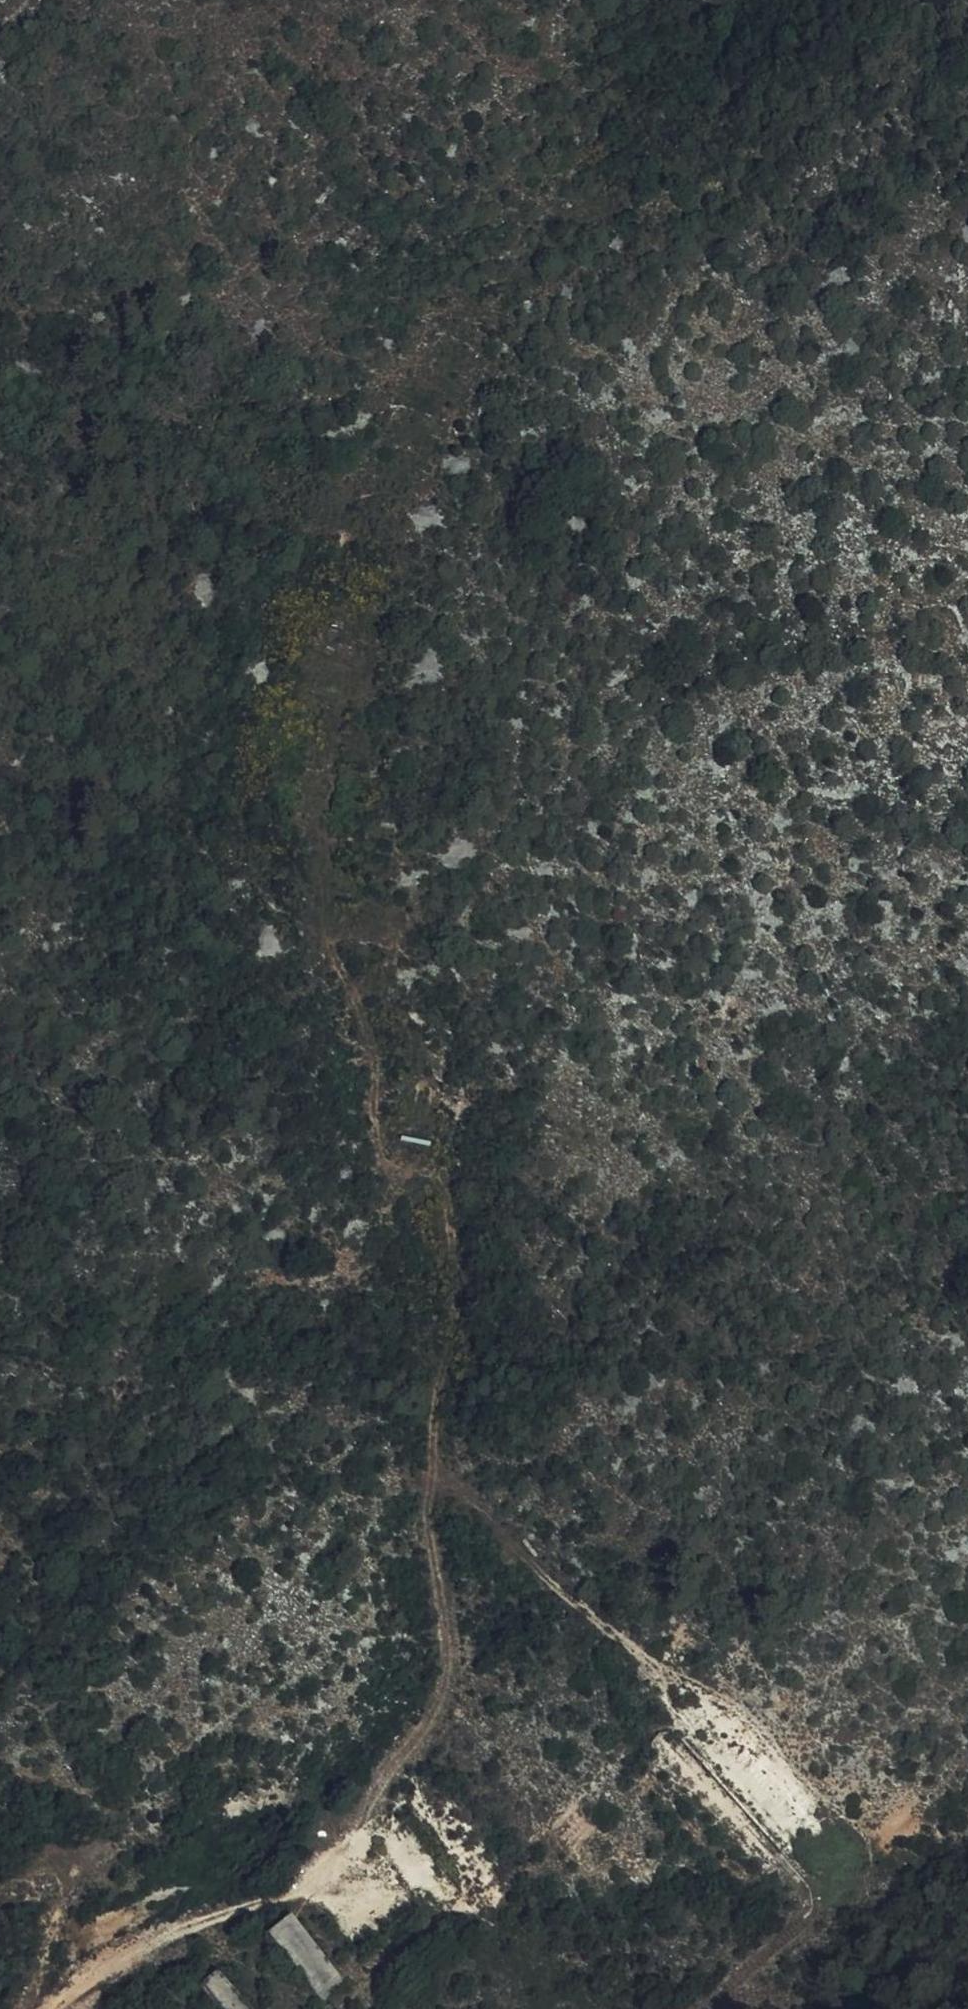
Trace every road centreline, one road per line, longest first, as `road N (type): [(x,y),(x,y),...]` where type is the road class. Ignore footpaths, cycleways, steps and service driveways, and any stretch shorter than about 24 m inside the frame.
road 1 (track): [(56,2008),(147,1943),(342,1881),(385,1772),(432,1719),(449,1666),(426,1528),(457,1305),(446,1188)]
road 2 (track): [(431,1485),(458,1491),(558,1597),(685,1686),(737,1707),(799,1785),(863,1834),(861,1881),(715,2008)]

